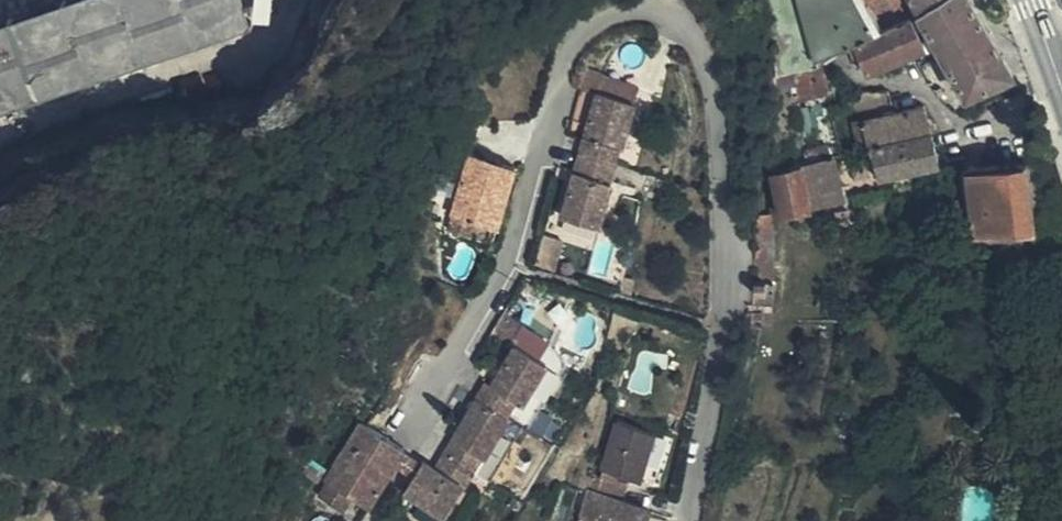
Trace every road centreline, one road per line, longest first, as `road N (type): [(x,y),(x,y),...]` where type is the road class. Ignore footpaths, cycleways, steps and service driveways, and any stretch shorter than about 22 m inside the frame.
road 1 (residential): [(683,520),(719,362),(726,271),(708,71),(693,36),(660,8),(598,22),(566,58),(503,270),(417,447)]

